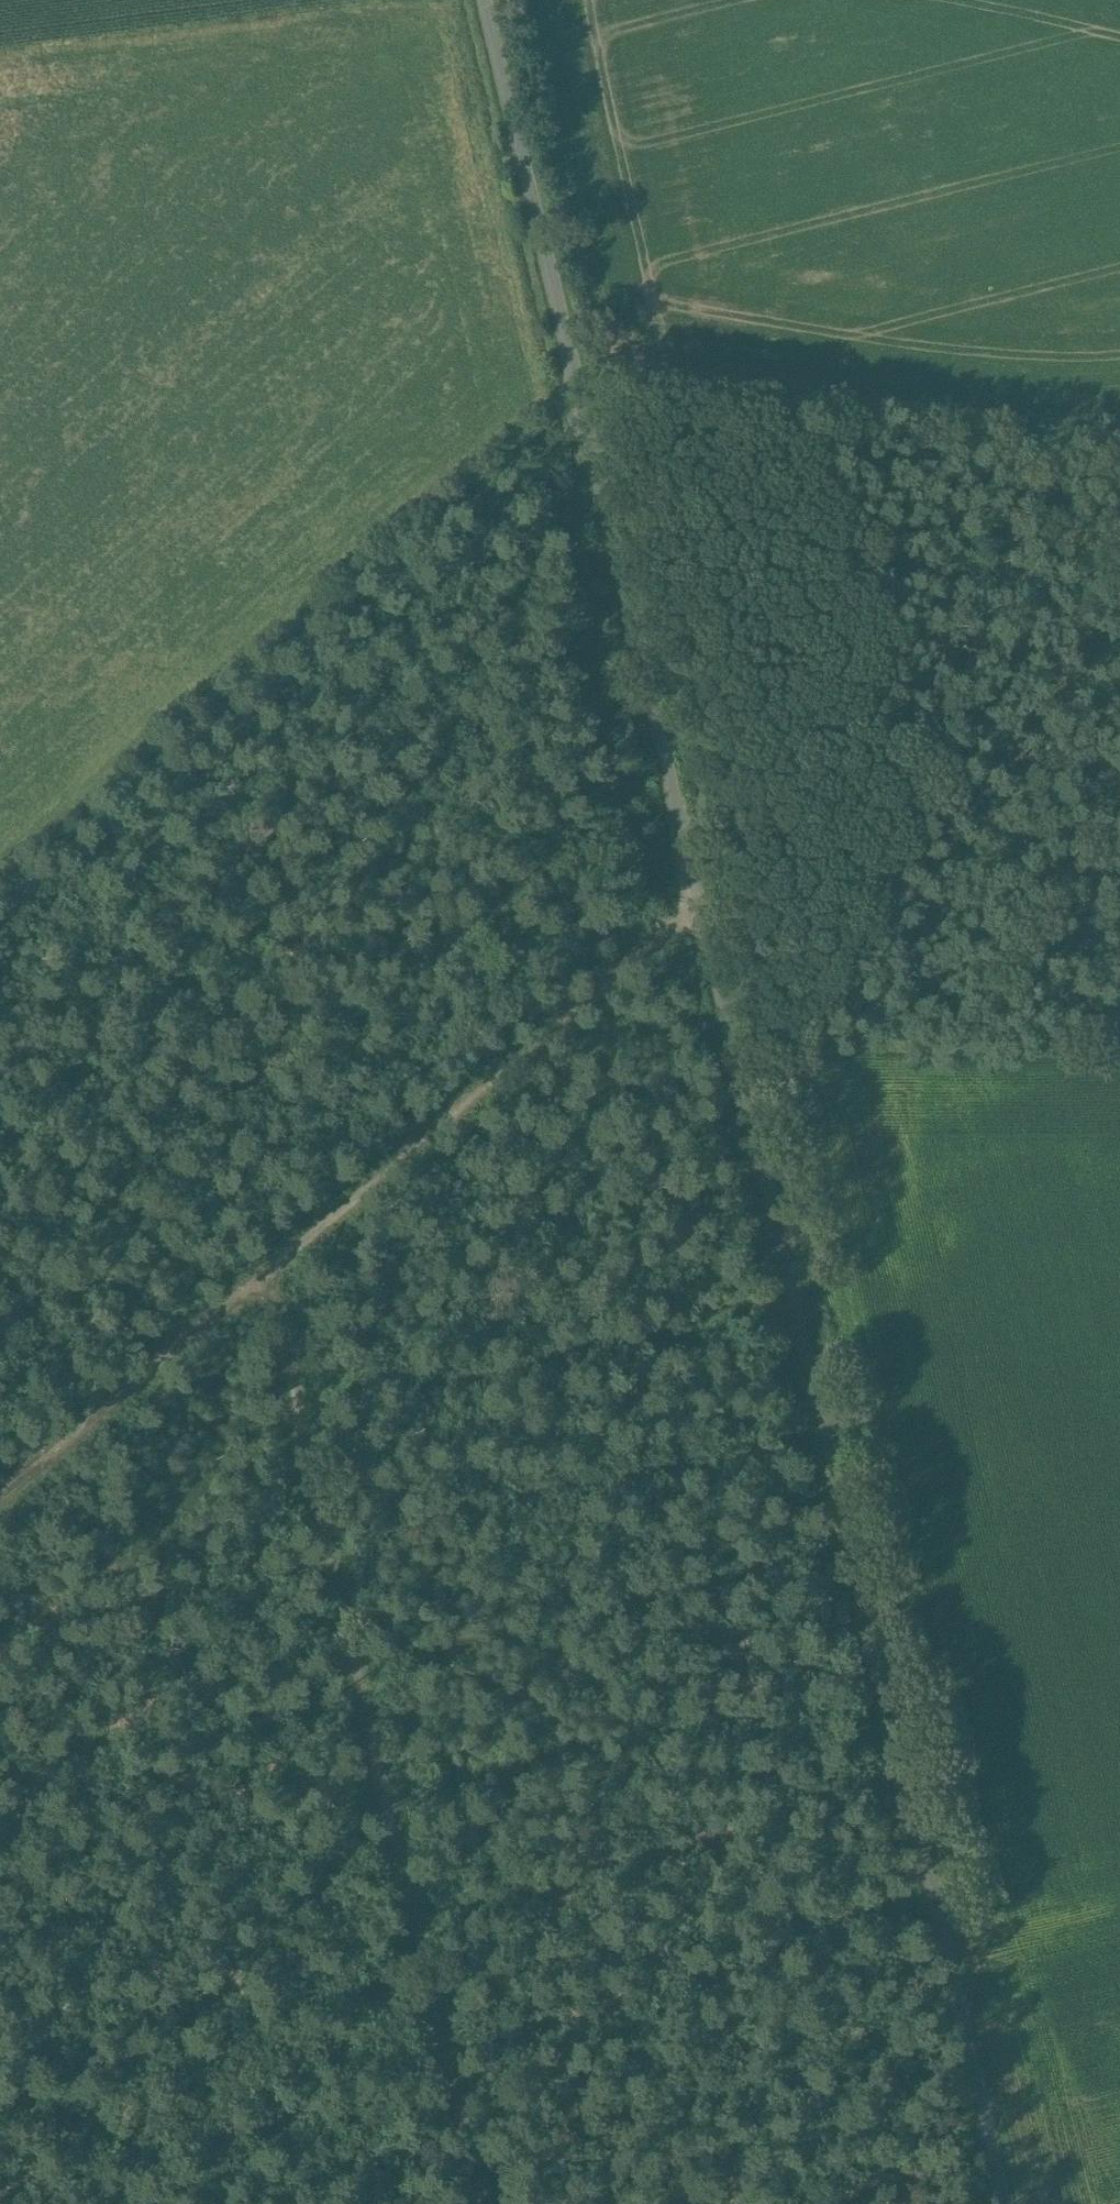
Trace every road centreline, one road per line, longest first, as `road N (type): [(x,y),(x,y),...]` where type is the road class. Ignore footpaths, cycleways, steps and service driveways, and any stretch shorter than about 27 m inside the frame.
road 1 (unclassified): [(1004,2203),(699,921),(548,357),(466,0)]
road 2 (track): [(482,2203),(271,1292)]
road 3 (track): [(699,921),(662,940),(271,1292)]

